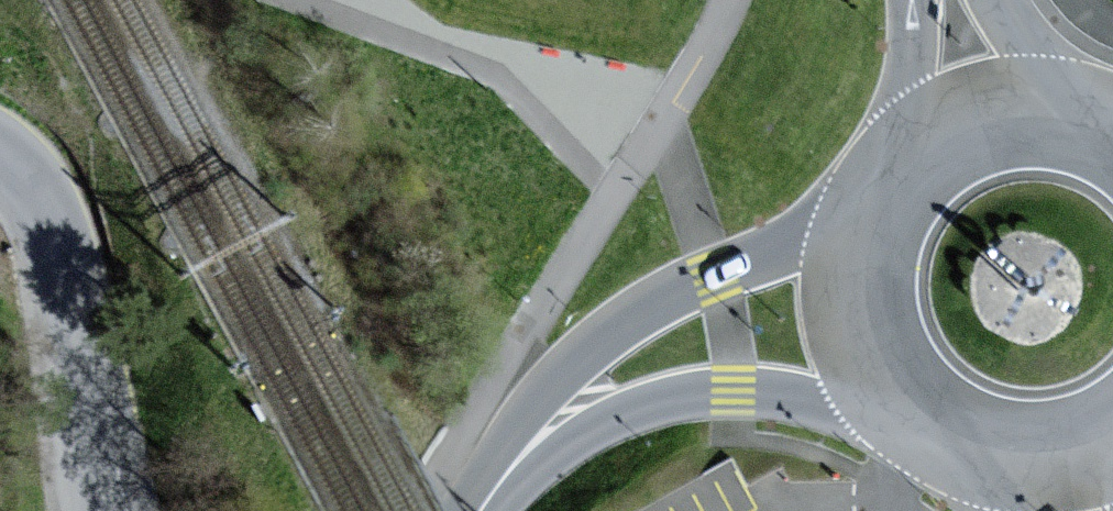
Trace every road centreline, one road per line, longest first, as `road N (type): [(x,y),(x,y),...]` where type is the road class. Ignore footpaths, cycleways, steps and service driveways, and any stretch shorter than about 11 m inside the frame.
road 1 (unclassified): [(876,216),(775,250),(621,323),(560,382),(488,497)]
road 2 (unclassified): [(488,497),(536,454),(655,402),(730,393),(909,397)]
road 3 (residential): [(0,155),(36,182),(54,218),(126,510)]
road 4 (primary): [(876,216),(865,257),(868,322),(909,397)]
road 5 (primary): [(907,0),(920,155)]
road 6 (primary): [(966,436),(1053,447),(1112,427)]
road 7 (primary): [(1060,115),(996,117),(920,155)]
road 8 (primary): [(1060,115),(999,0)]

